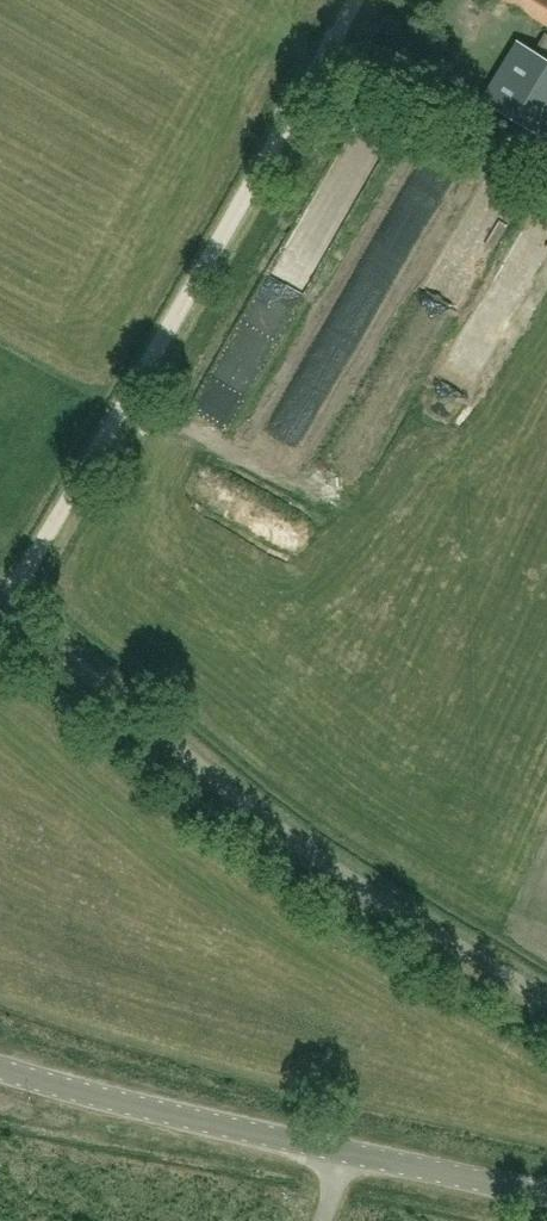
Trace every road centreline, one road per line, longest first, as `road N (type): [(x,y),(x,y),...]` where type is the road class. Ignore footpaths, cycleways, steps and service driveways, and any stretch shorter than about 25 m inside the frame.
road 1 (unclassified): [(8,604),(359,0)]
road 2 (unclassified): [(546,997),(333,866),(8,604)]
road 3 (tertiary): [(546,1194),(0,1067)]

